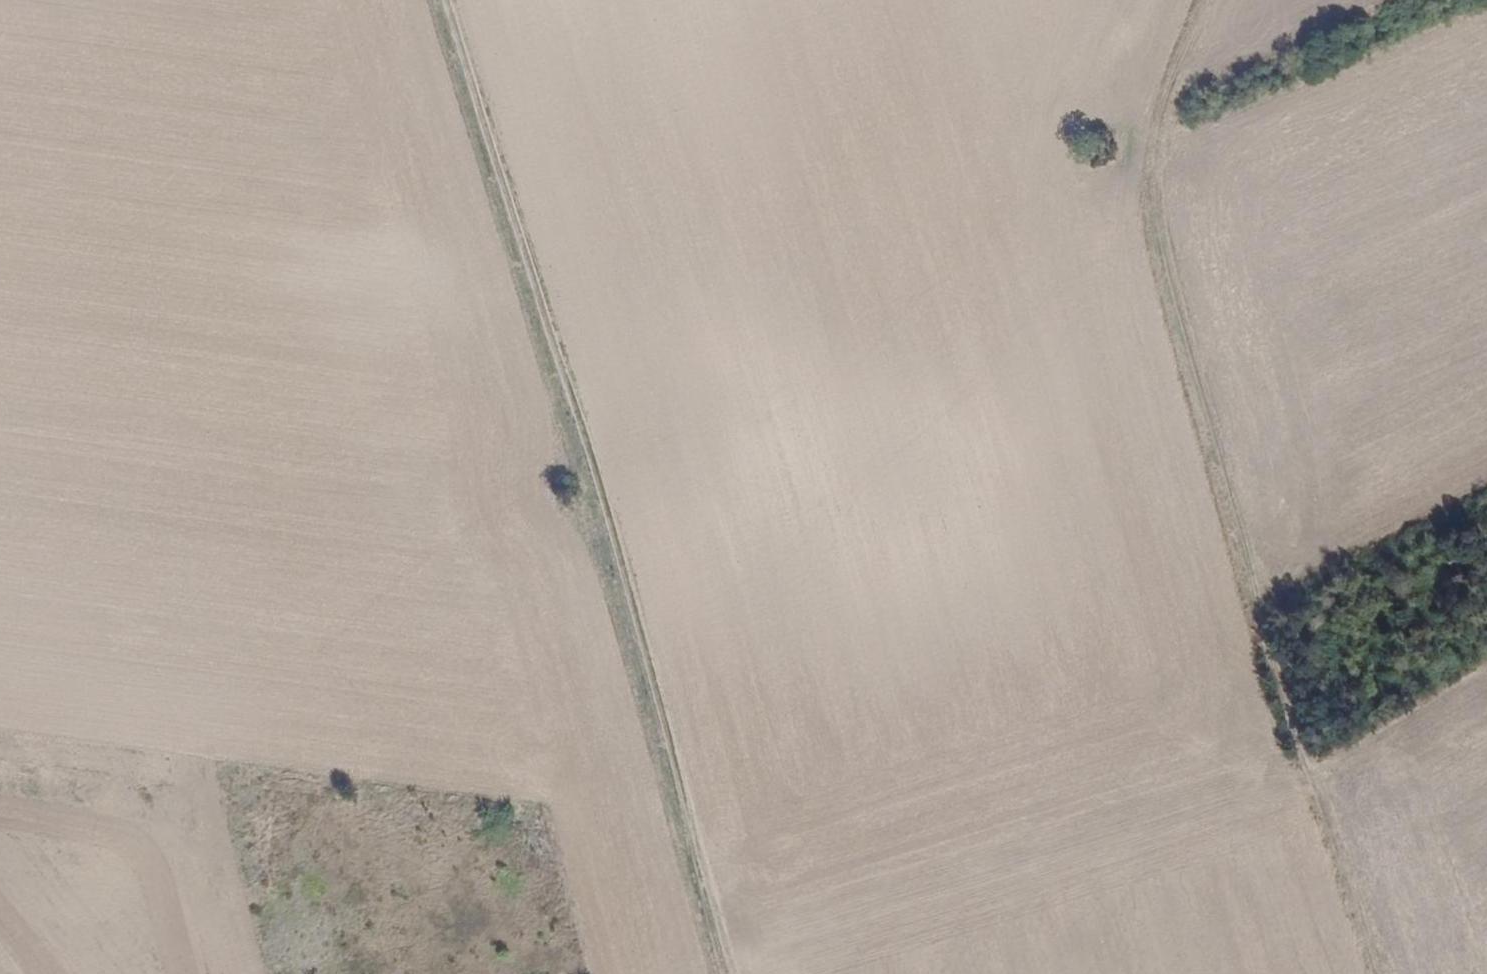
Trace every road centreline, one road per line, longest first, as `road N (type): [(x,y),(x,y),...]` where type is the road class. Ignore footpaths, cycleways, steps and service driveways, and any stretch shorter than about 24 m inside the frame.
road 1 (track): [(1225,0),(1194,78),(1173,183),(1404,973)]

